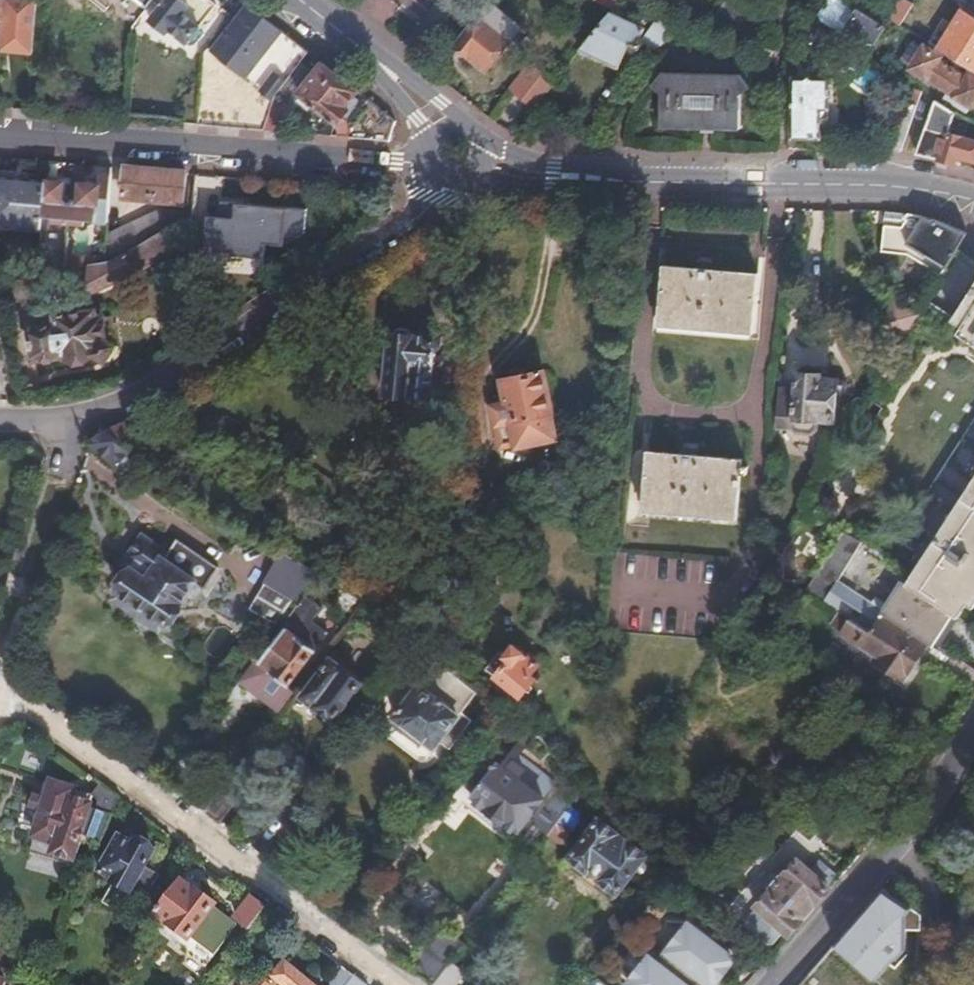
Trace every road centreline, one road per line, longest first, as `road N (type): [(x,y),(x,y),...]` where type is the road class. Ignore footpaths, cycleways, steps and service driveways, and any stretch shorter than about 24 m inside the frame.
road 1 (residential): [(0,683),(400,984)]
road 2 (tertiary): [(973,201),(884,184),(694,182),(478,163)]
road 3 (residential): [(453,179),(444,198),(161,385),(77,423)]
road 4 (residential): [(435,164),(0,137)]
road 5 (residential): [(973,729),(886,857),(773,984)]
road 6 (residential): [(0,678),(77,423)]
road 7 (tertiary): [(446,136),(429,112),(287,0)]

